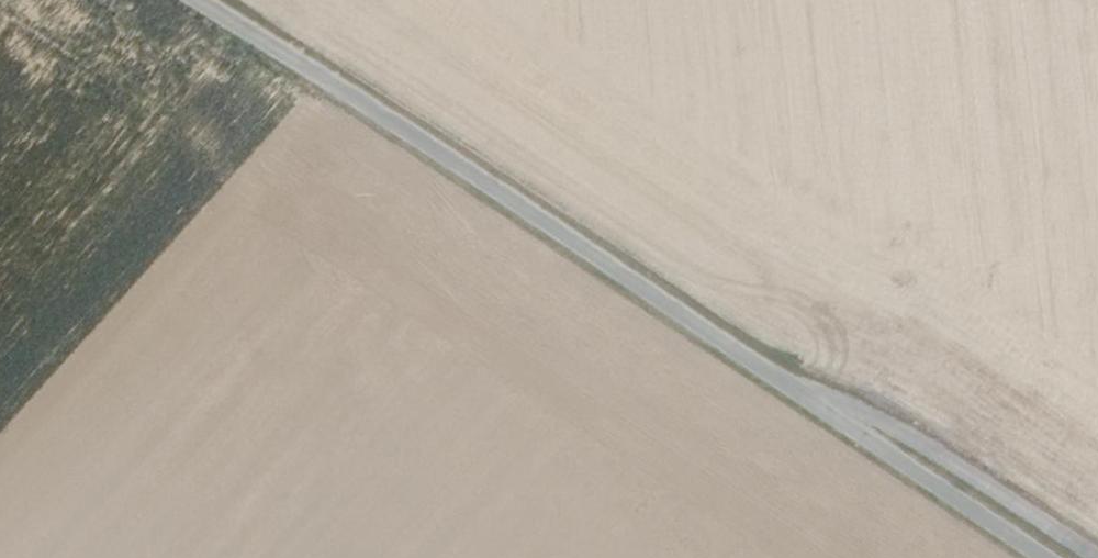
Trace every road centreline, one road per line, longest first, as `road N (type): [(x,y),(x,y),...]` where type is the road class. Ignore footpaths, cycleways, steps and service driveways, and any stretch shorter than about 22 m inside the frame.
road 1 (tertiary): [(1027,557),(173,0)]

